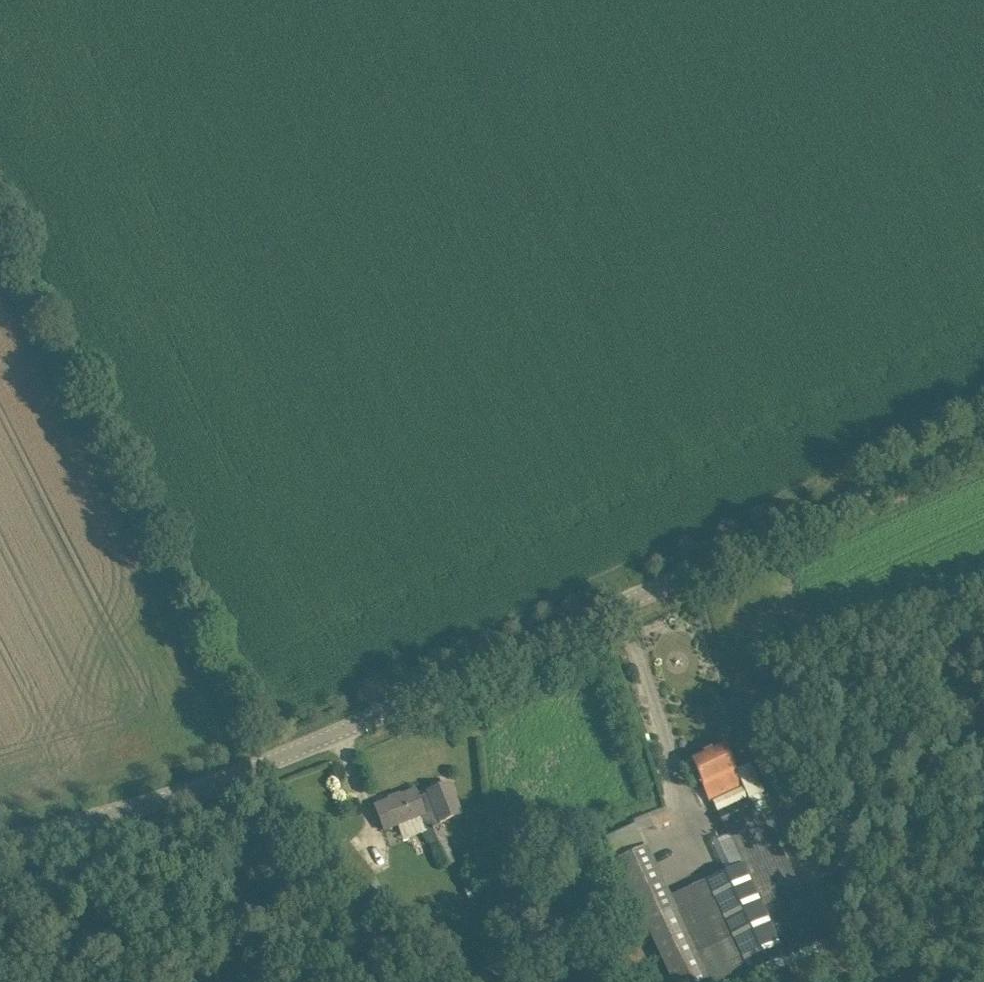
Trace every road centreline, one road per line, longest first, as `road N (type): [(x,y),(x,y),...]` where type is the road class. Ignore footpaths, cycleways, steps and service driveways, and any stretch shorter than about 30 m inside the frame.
road 1 (unclassified): [(0,842),(187,792),(983,460)]

